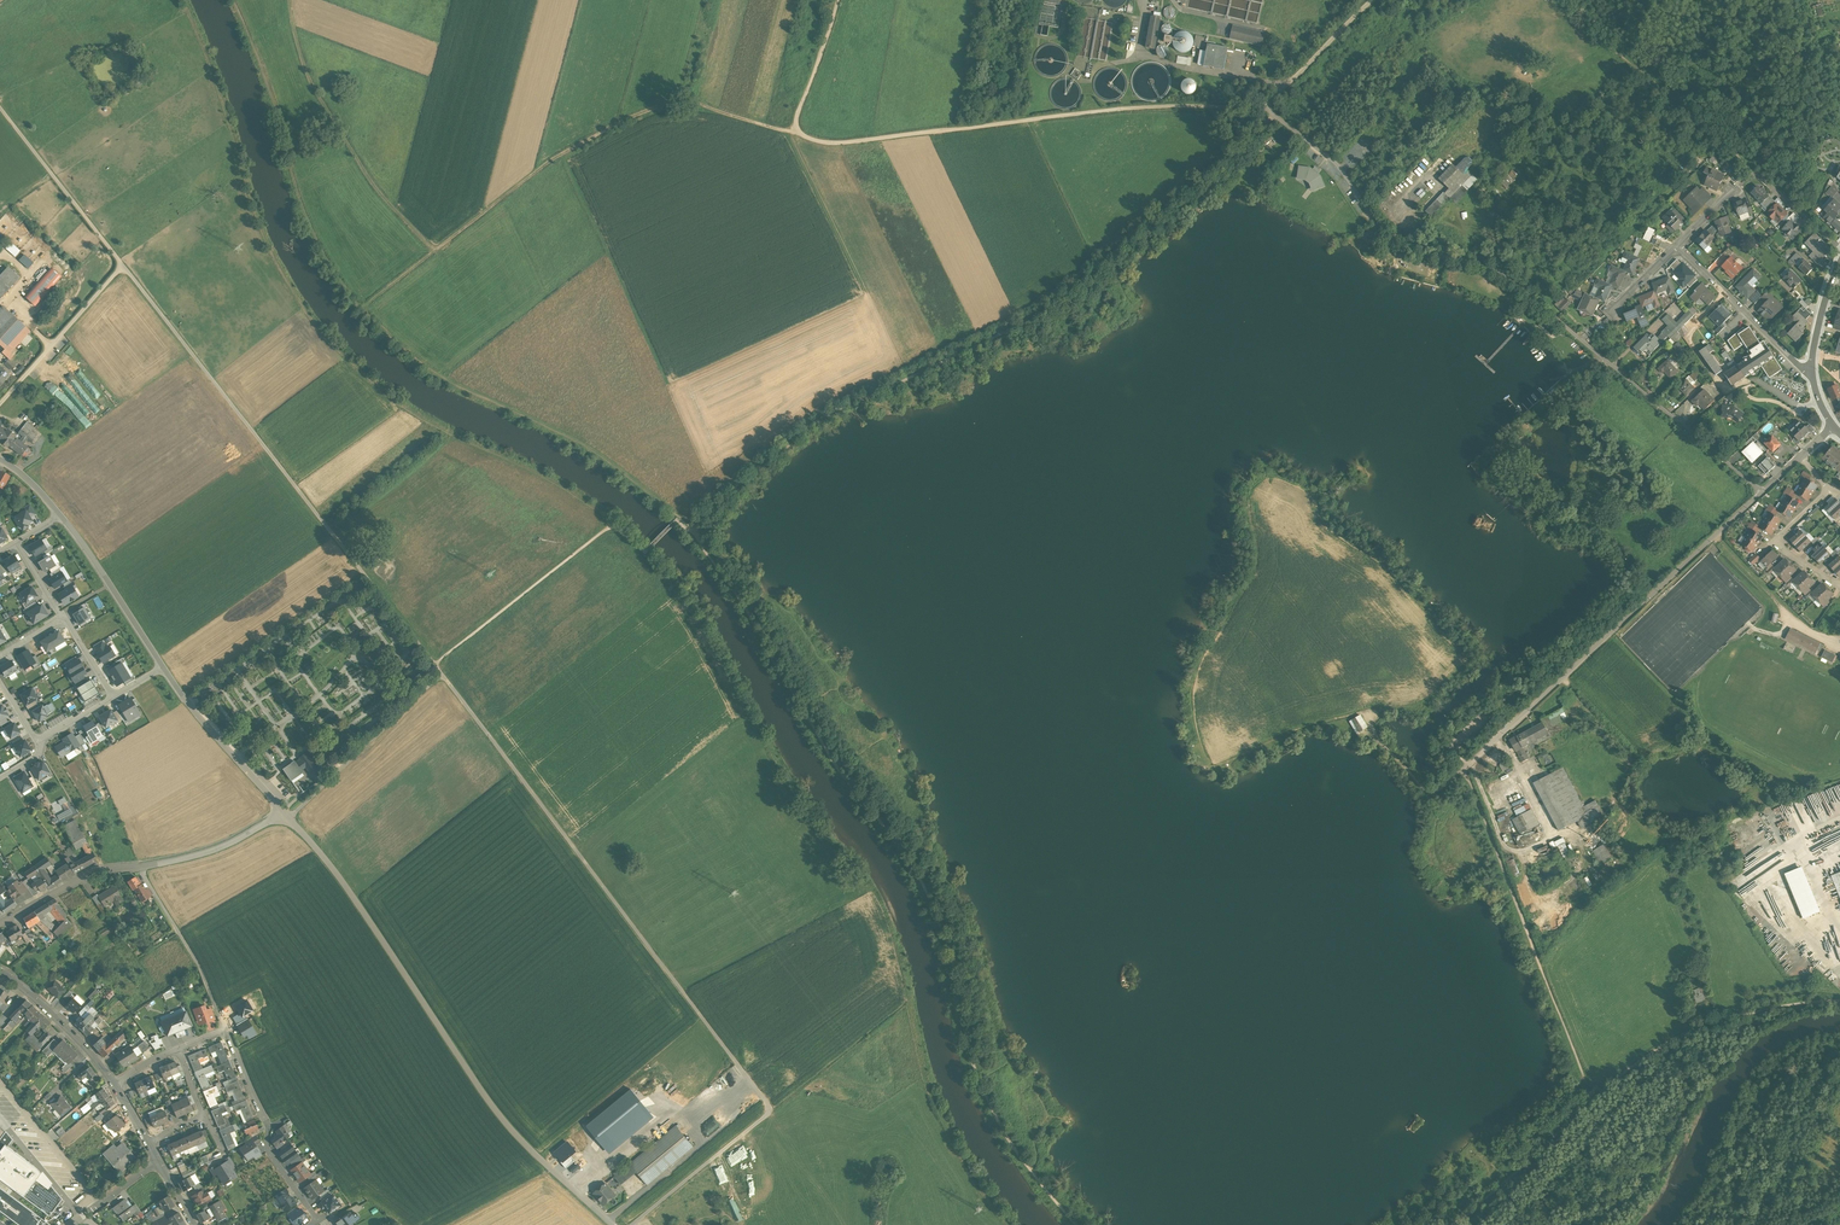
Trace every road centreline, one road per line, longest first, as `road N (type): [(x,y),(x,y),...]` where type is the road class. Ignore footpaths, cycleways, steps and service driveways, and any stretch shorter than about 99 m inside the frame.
road 1 (track): [(694,535),(741,598),(831,755),(924,882),(957,963),(967,1041),(985,1095),(1013,1145),(1077,1224)]
road 2 (track): [(632,540),(684,602),(780,772),(888,920),(924,1078),(956,1147),(1009,1224)]
road 3 (track): [(442,675),(772,1110),(632,1224)]
road 4 (track): [(694,535),(842,412),(1061,307),(1250,141),(1270,112)]
road 5 (track): [(288,818),(337,874),(515,1135),(613,1224)]
road 6 (track): [(123,265),(442,675)]
road 7 (track): [(439,254),(553,165),(659,111),(693,103),(801,136)]
road 8 (track): [(442,675),(496,629),(524,541),(537,526),(594,520),(645,552),(677,520),(694,535)]
road 9 (track): [(1466,769),(1597,1101)]
road 10 (residential): [(0,924),(87,876),(206,853),(283,812)]
road 11 (track): [(695,434),(565,158)]
road 12 (track): [(439,254),(376,186),(313,81),(294,0)]
road 13 (track): [(1597,1101),(1709,1028),(1839,1004)]
road 14 (residential): [(178,1048),(230,1037),(267,1123),(271,1155),(317,1219)]
road 15 (track): [(1754,169),(1571,16),(1569,0)]
road 16 (track): [(1270,112),(1137,108),(1016,120)]
road 17 (track): [(894,345),(803,156),(801,136)]
road 18 (track): [(801,136),(851,146),(1016,120)]
road 19 (track): [(288,818),(442,675)]
road 20 (track): [(0,107),(123,265)]
road 21 (unclassified): [(163,667),(283,812)]
road 22 (track): [(139,867),(201,970),(225,1033)]
road 23 (residential): [(1813,370),(1800,367),(1679,246)]
road 24 (track): [(1462,1224),(1597,1101)]
road 25 (unclassified): [(61,516),(163,667)]
road 26 (track): [(1714,536),(1795,617),(1839,647)]
road 27 (residential): [(0,971),(114,1085)]
road 28 (track): [(1466,769),(1436,800),(1383,746),(1371,717)]
road 29 (residential): [(1828,488),(1781,542),(1839,586)]
road 30 (track): [(844,0),(801,136)]

